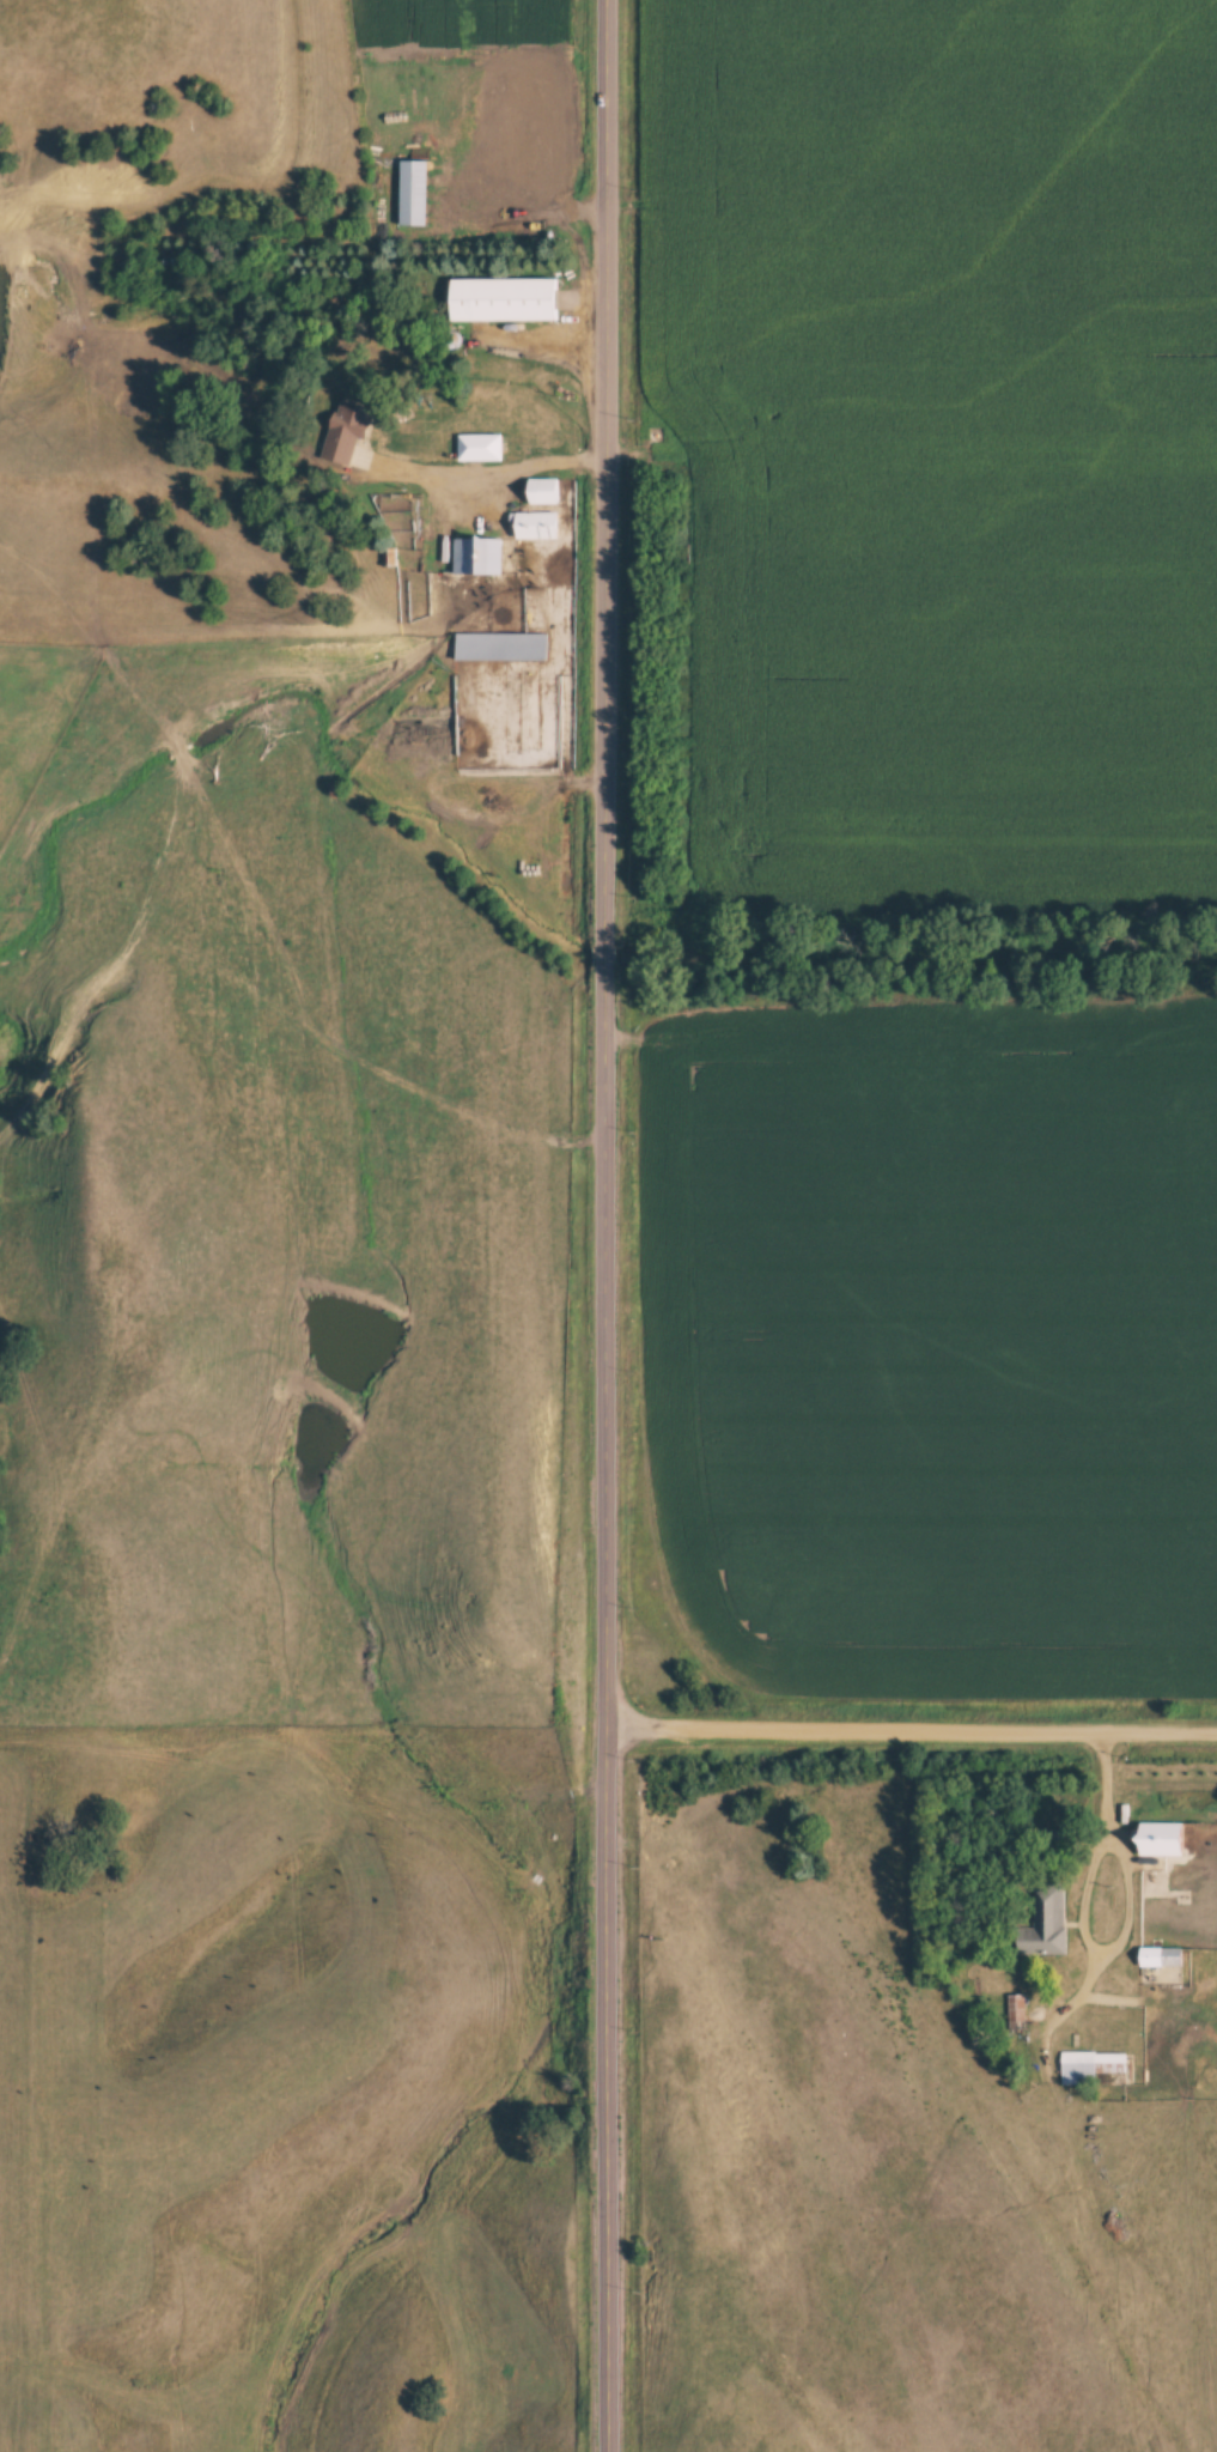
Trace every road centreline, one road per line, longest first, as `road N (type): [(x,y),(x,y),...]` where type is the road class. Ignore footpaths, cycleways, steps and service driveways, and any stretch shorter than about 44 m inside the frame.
road 1 (secondary): [(610,2451),(606,0)]
road 2 (tertiary): [(1216,1729),(608,1731)]

